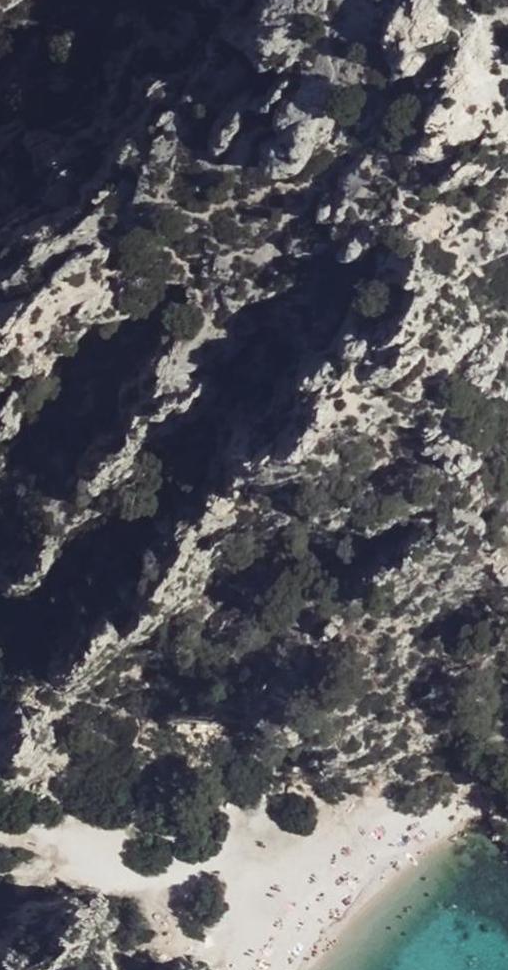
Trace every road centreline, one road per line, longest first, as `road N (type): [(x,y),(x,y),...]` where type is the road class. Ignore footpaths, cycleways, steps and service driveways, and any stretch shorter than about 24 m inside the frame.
road 1 (track): [(307,878),(240,863),(150,877),(0,837)]

